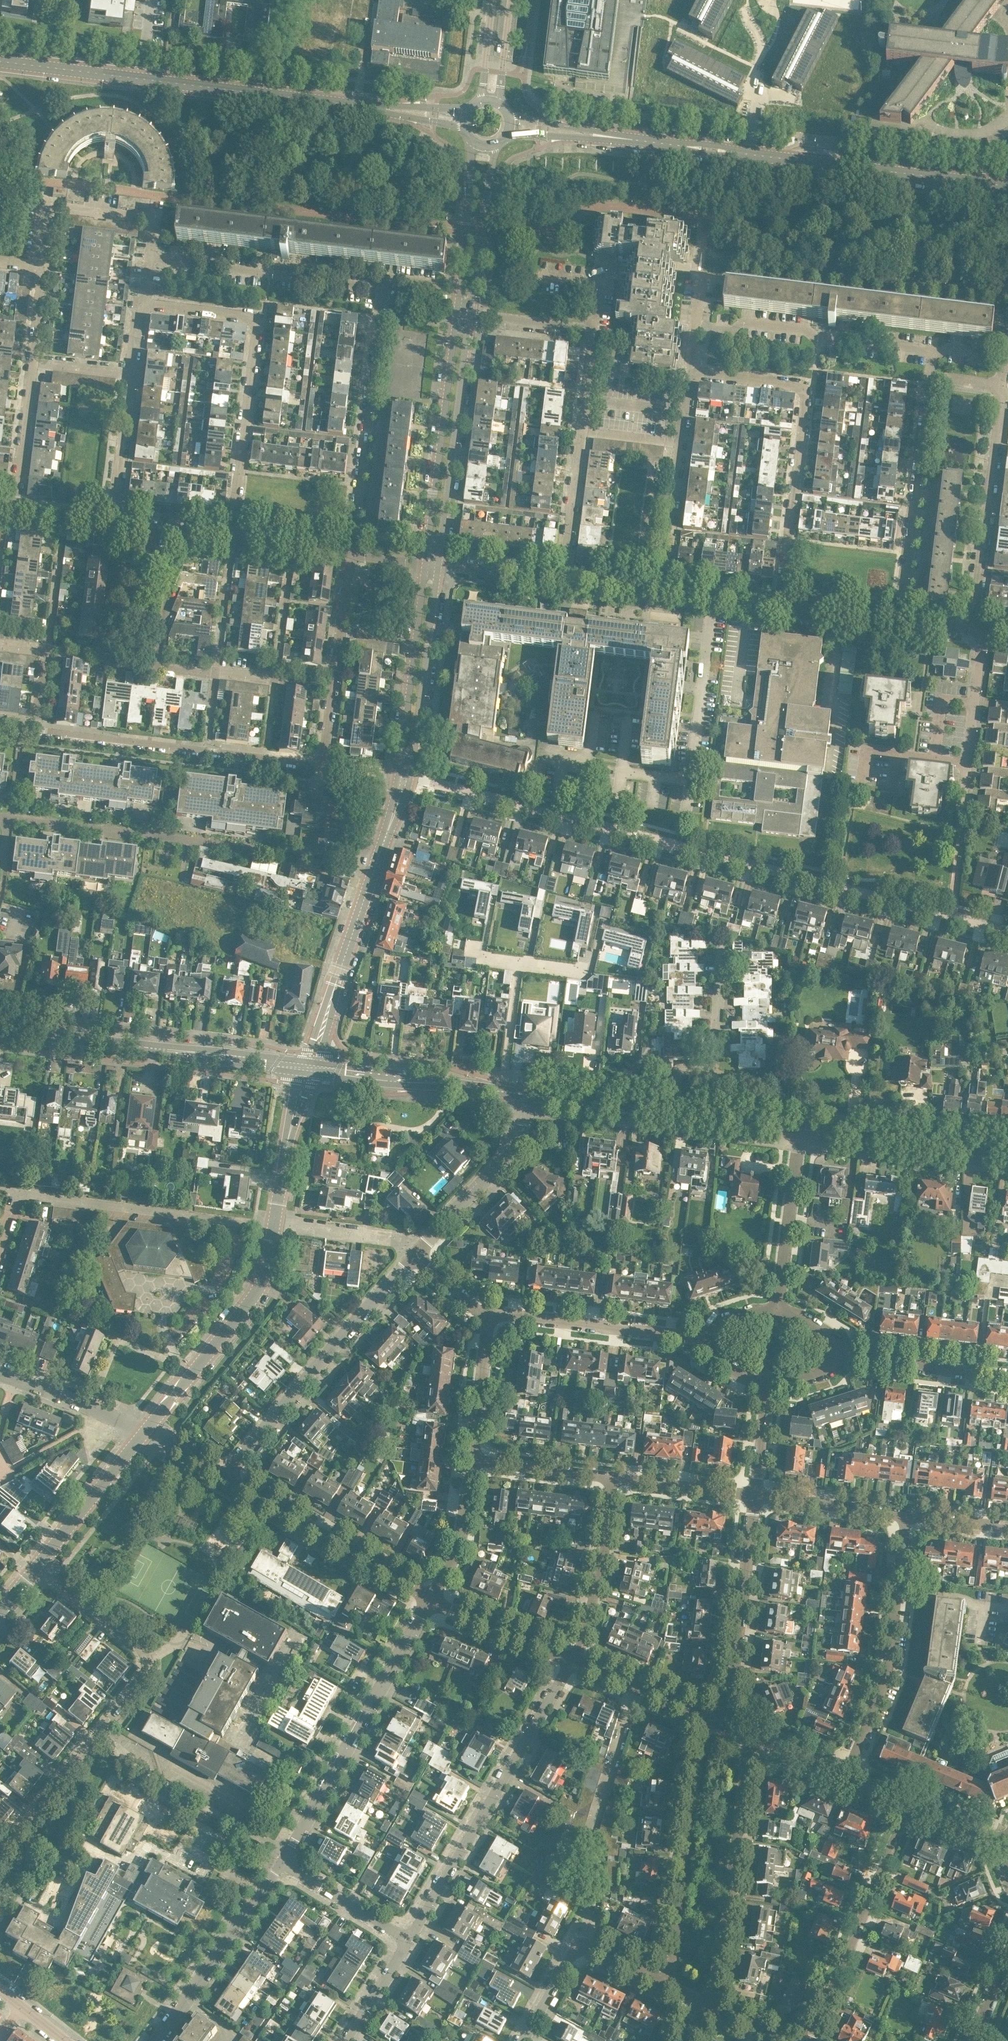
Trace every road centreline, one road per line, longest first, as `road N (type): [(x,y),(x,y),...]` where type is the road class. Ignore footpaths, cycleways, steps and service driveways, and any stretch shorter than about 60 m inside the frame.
road 1 (residential): [(1007,936),(411,777)]
road 2 (tertiary): [(1007,187),(510,125)]
road 3 (tertiary): [(465,121),(0,61)]
road 4 (residential): [(559,579),(593,333),(471,314)]
road 5 (residential): [(695,326),(701,279),(1007,317)]
road 6 (residential): [(780,607),(807,385),(691,371)]
road 7 (unclassified): [(230,538),(257,332),(244,315),(145,304)]
road 8 (residential): [(409,1941),(572,1661)]
road 9 (tertiary): [(304,1067),(0,1029)]
road 10 (residential): [(0,1231),(12,1200),(23,1195),(274,1225)]
road 11 (residential): [(224,1478),(414,1253)]
road 12 (residential): [(288,1853),(431,1601)]
road 13 (residential): [(708,2005),(750,1736)]
road 14 (residential): [(670,1986),(704,1716)]
road 15 (residential): [(846,1776),(886,1679),(908,1514)]
road 16 (unclassified): [(8,817),(275,849)]
road 17 (residential): [(349,553),(379,289)]
road 18 (residential): [(811,2040),(910,1803)]
road 19 (unclassified): [(458,312),(426,563)]
road 20 (unclassified): [(439,564),(471,314)]
road 21 (unclassified): [(144,1433),(261,1288),(274,1225)]
road 22 (residential): [(931,353),(853,336),(825,344),(805,330),(743,322),(731,331),(695,326)]
road 23 (residential): [(974,631),(1002,387)]
road 24 (residential): [(901,622),(929,378)]
road 25 (unclassified): [(379,289),(347,286),(336,272),(300,268),(289,276),(232,269),(221,258),(151,258)]
road 26 (residential): [(431,1601),(224,1478)]
road 27 (residential): [(38,1565),(144,1653),(142,1681),(99,1735)]
road 28 (residential): [(723,1724),(755,1495)]
road 29 (residential): [(713,1339),(489,1311)]
road 30 (unclassified): [(288,1853),(155,1780),(99,1735)]
road 31 (residential): [(662,592),(691,371)]
road 32 (residential): [(157,2040),(283,1862)]
road 33 (unclassified): [(411,777),(439,564)]
road 34 (unclassified): [(426,563),(399,773)]
road 35 (tertiary): [(799,1129),(1007,1155)]
road 36 (residential): [(414,1253),(519,1145),(527,1095)]
road 37 (tertiary): [(506,1093),(317,1068)]
road 38 (residential): [(572,1661),(595,1589),(612,1478)]
road 39 (unclassified): [(778,1315),(799,1129)]
road 40 (unclassified): [(326,1016),(384,842)]
road 41 (residential): [(1007,1377),(834,1354)]
road 42 (unclassified): [(471,314),(494,146)]
road 43 (unclassified): [(38,1565),(144,1433)]
road 44 (residential): [(40,731),(205,752)]
road 45 (residential): [(586,1845),(638,1688)]
road 46 (residential): [(99,1735),(0,1858)]
road 47 (residential): [(144,1433),(0,1375)]
road 48 (residential): [(908,1514),(755,1495)]
road 49 (residential): [(572,1661),(431,1601)]
road 50 (residential): [(119,525),(137,375)]
road 51 (residential): [(431,1601),(461,1539),(472,1459)]
road 52 (residential): [(12,511),(30,363)]
road 53 (residential): [(472,1459),(489,1311)]
road 54 (residential): [(409,1941),(283,1862)]
road 55 (unclassified): [(474,142),(460,288)]
road 56 (tertiary): [(527,1095),(672,1114)]
road 57 (residential): [(755,1495),(612,1478)]
road 58 (residential): [(612,1478),(472,1459)]
road 59 (residential): [(265,759),(322,767),(332,687)]
road 60 (residential): [(216,673),(230,538)]
road 61 (residential): [(48,652),(61,517)]
road 62 (residential): [(332,687),(349,553)]
road 63 (residential): [(160,666),(176,532)]
road 64 (residential): [(275,680),(290,546)]
road 65 (residential): [(506,1093),(519,962)]
road 66 (residential): [(404,1243),(274,1225)]
road 67 (tertiary): [(672,1114),(799,1129)]
road 68 (unclassified): [(967,759),(932,754),(939,698),(974,703)]
road 69 (residential): [(712,1073),(719,947)]
road 70 (residential): [(901,622),(780,607)]
road 71 (residential): [(559,579),(439,564)]
road 72 (residential): [(523,2040),(572,1954),(589,1946)]

